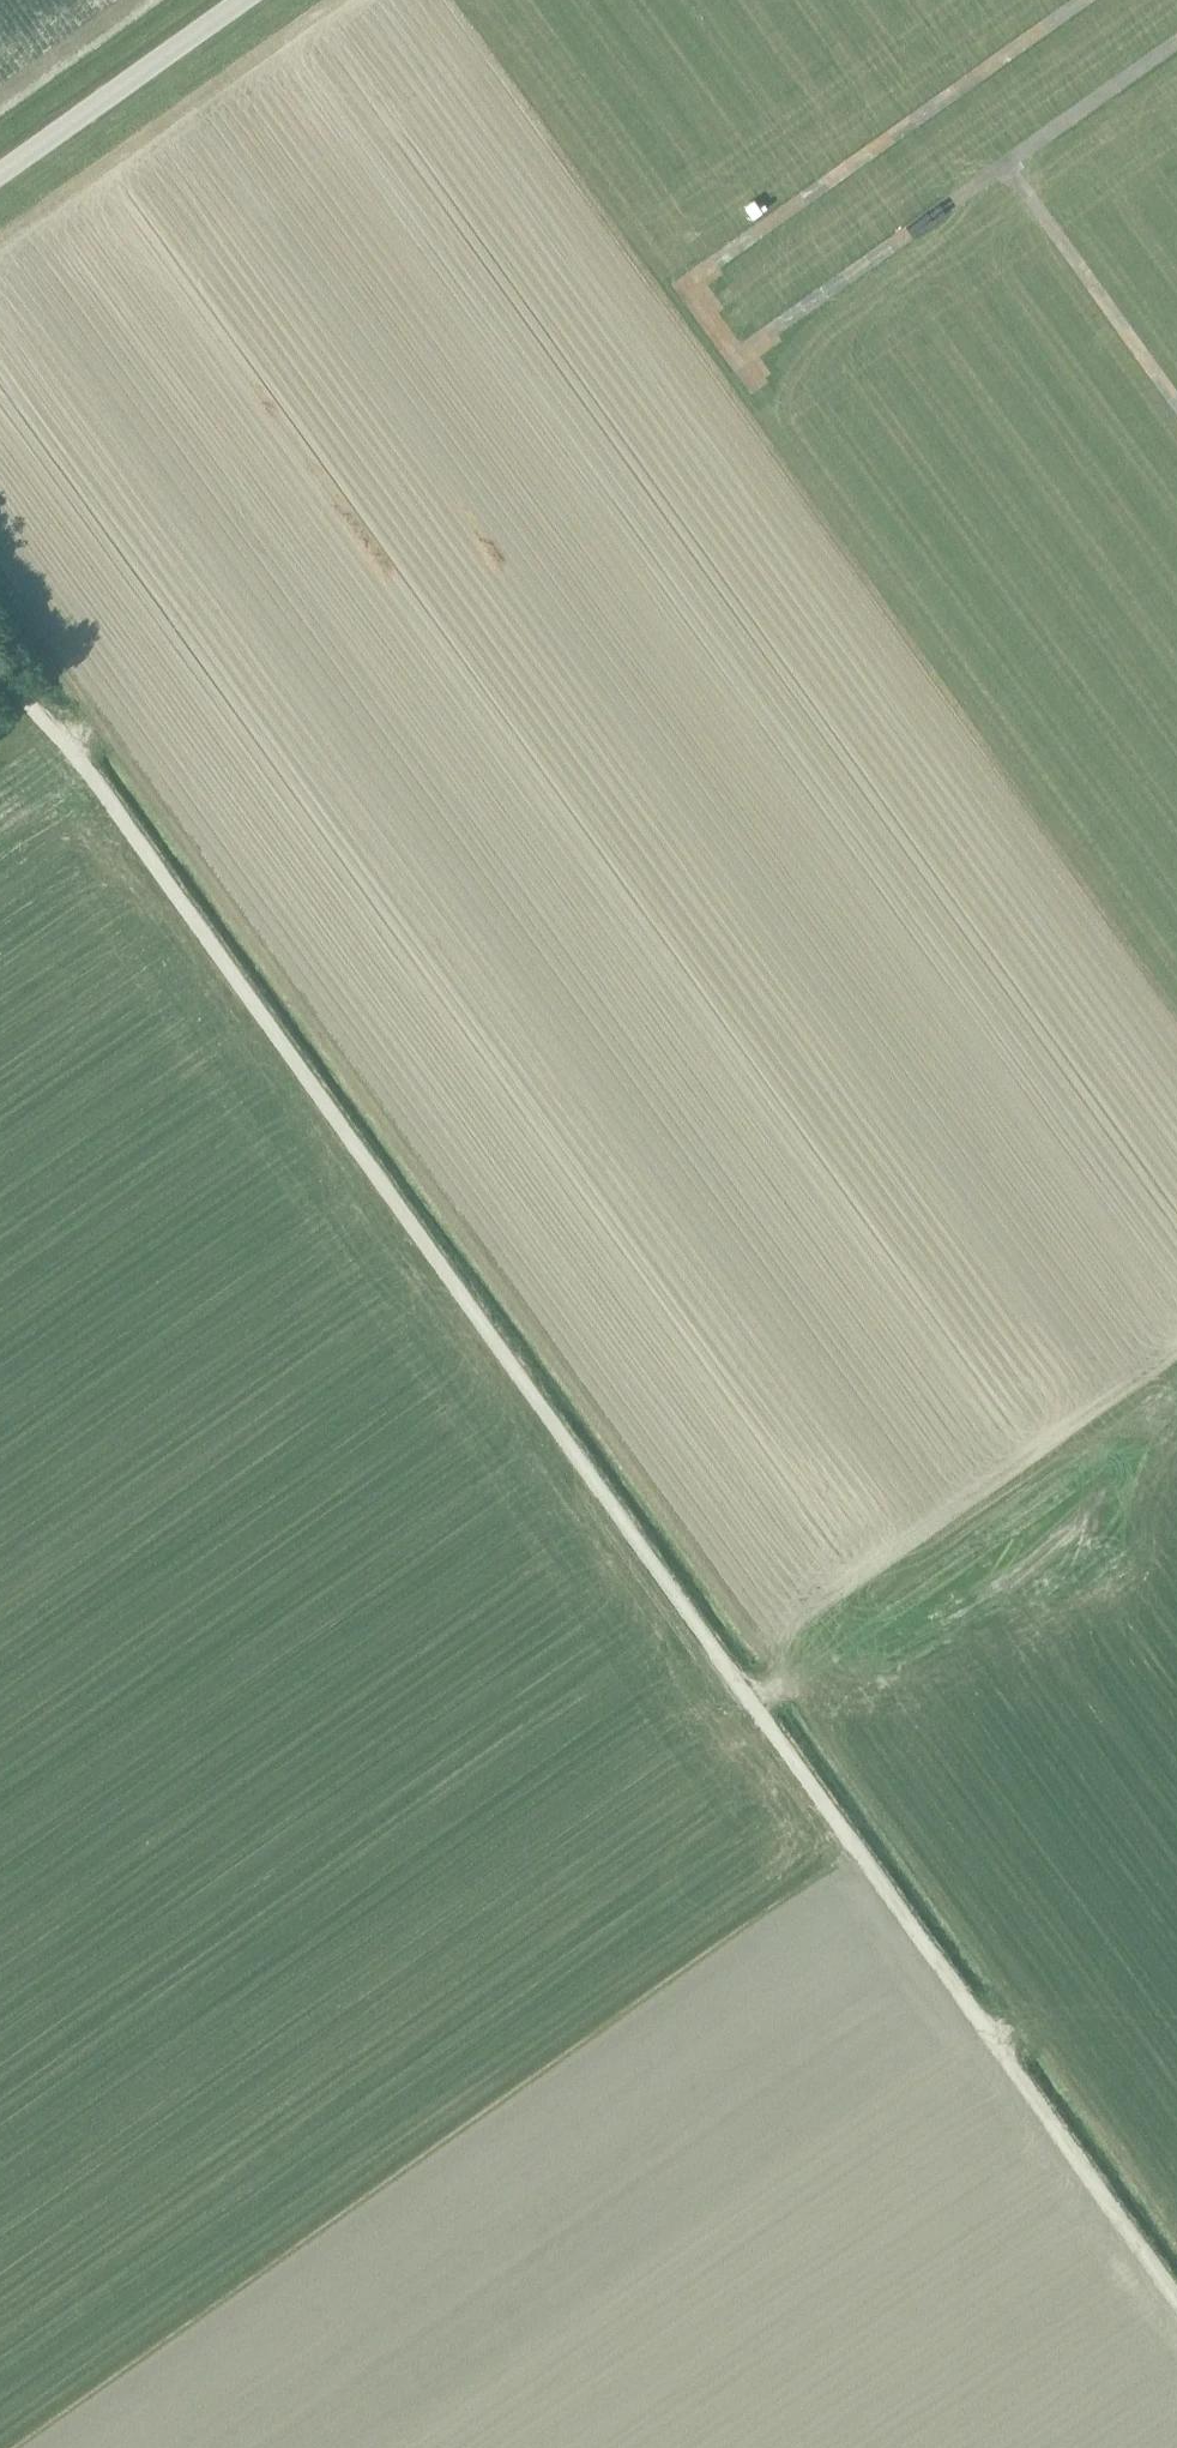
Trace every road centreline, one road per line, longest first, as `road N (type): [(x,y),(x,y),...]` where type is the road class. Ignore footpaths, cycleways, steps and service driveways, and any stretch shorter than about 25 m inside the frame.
road 1 (unclassified): [(0,176),(246,0)]

